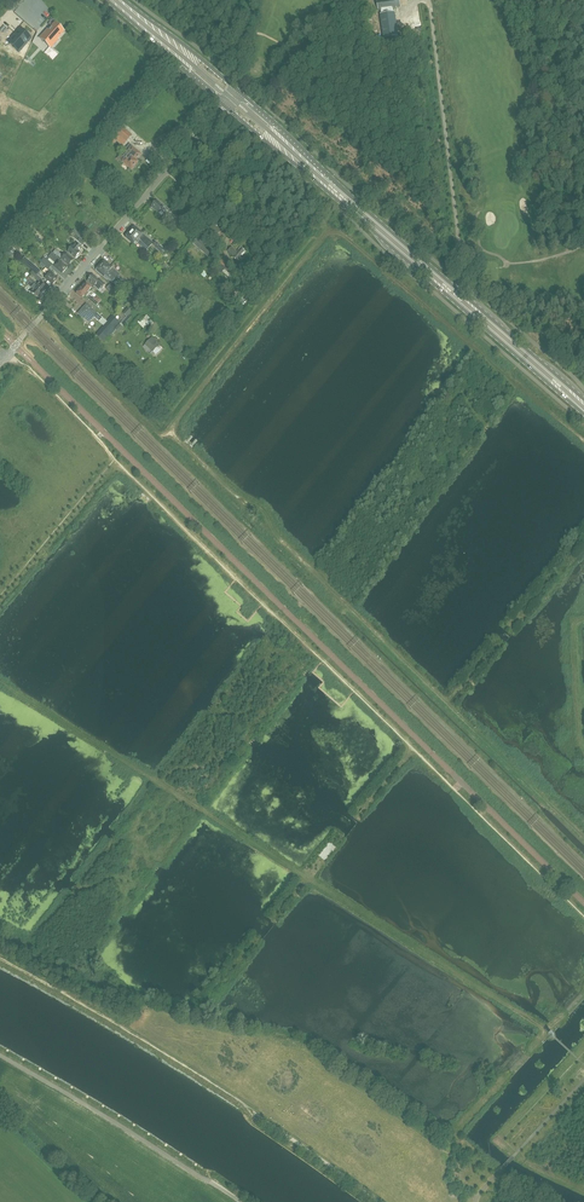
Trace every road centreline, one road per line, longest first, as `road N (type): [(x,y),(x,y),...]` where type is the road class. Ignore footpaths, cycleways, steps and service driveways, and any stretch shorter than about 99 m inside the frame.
road 1 (track): [(0,683),(543,1030)]
road 2 (primary): [(223,105),(583,414)]
road 3 (primary): [(583,399),(236,88)]
road 4 (track): [(381,1201),(140,1040),(0,964)]
road 5 (unclassified): [(0,363),(223,105)]
road 6 (track): [(238,1201),(0,1055)]
road 7 (track): [(0,594),(115,459)]
road 8 (primary): [(107,0),(223,105)]
road 9 (primary): [(236,88),(125,0)]

